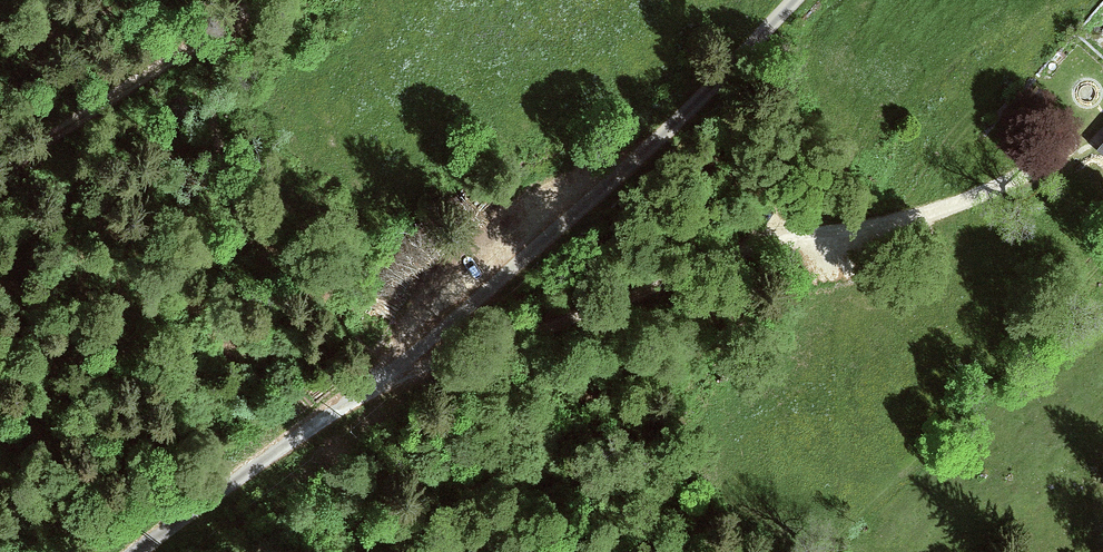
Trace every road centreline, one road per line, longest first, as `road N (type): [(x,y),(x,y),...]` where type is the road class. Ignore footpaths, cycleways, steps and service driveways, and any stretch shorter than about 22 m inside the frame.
road 1 (unclassified): [(134,551),(527,255),(791,0)]
road 2 (track): [(382,365),(711,267),(922,216),(1045,165),(1102,129)]
road 3 (track): [(244,11),(0,171)]

